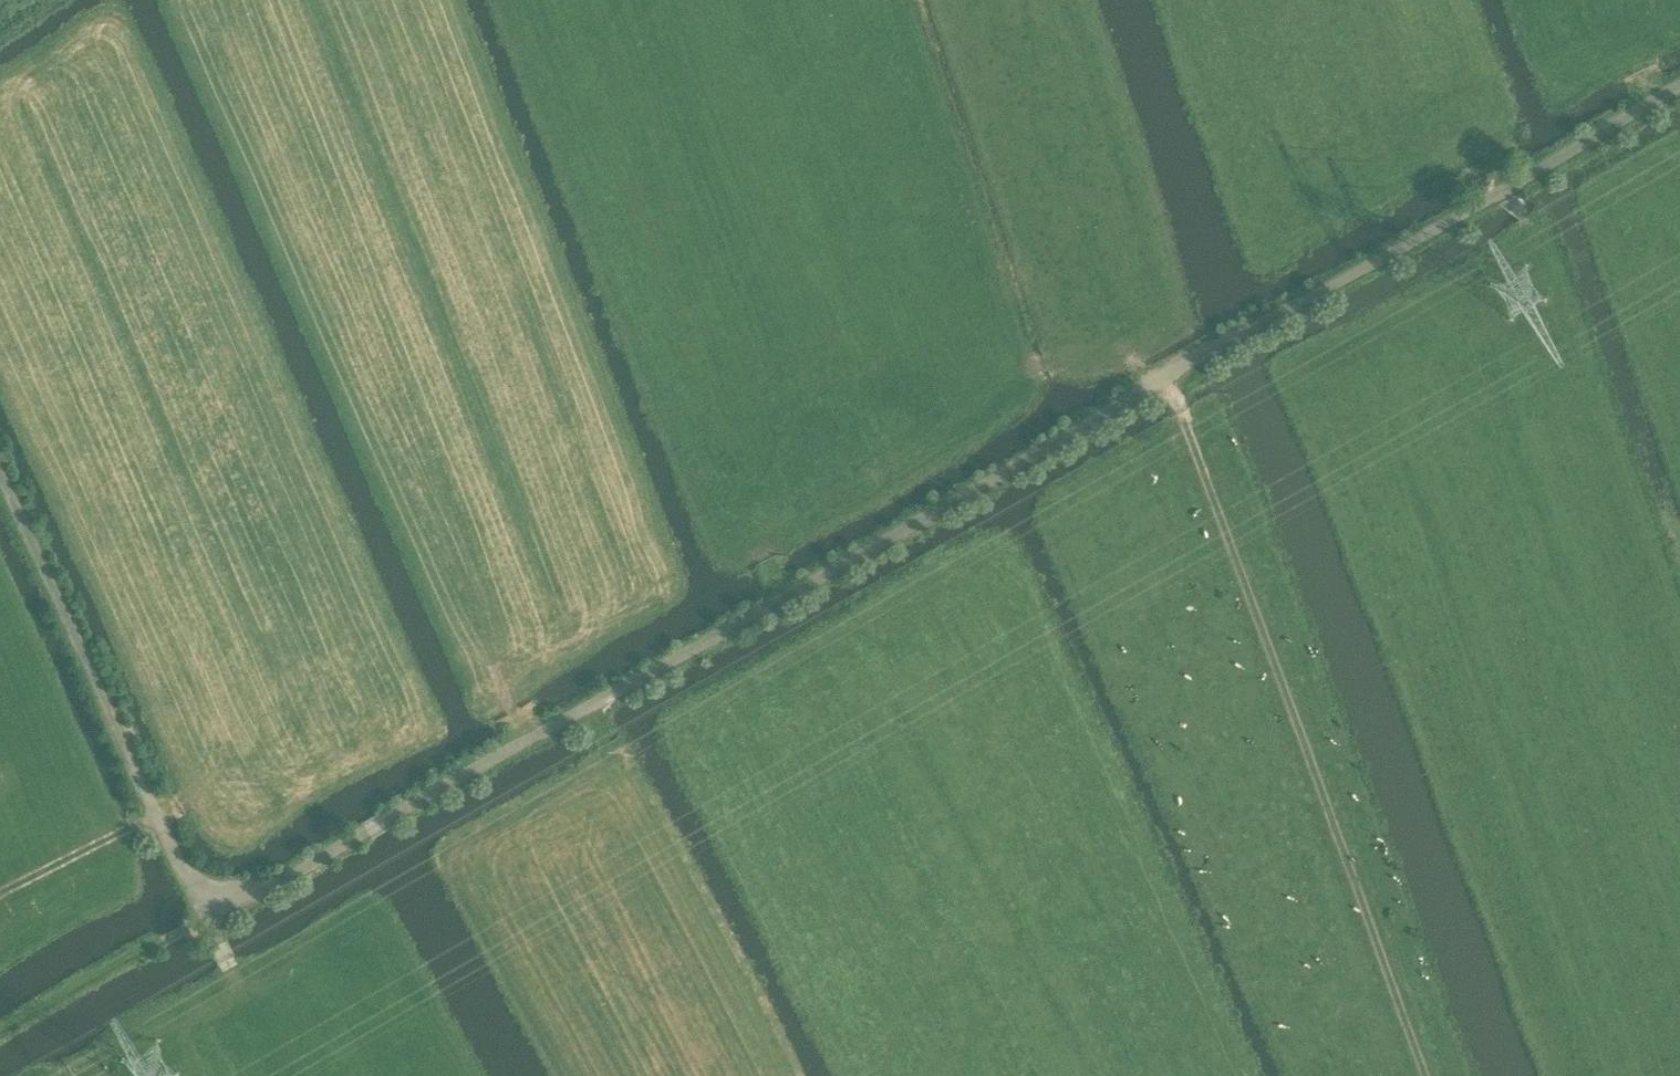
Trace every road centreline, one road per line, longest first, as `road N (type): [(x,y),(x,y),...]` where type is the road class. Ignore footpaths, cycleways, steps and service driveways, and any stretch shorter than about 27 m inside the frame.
road 1 (unclassified): [(149,799),(208,919),(1679,88)]
road 2 (track): [(1165,377),(1427,1075)]
road 3 (track): [(157,816),(0,893)]

